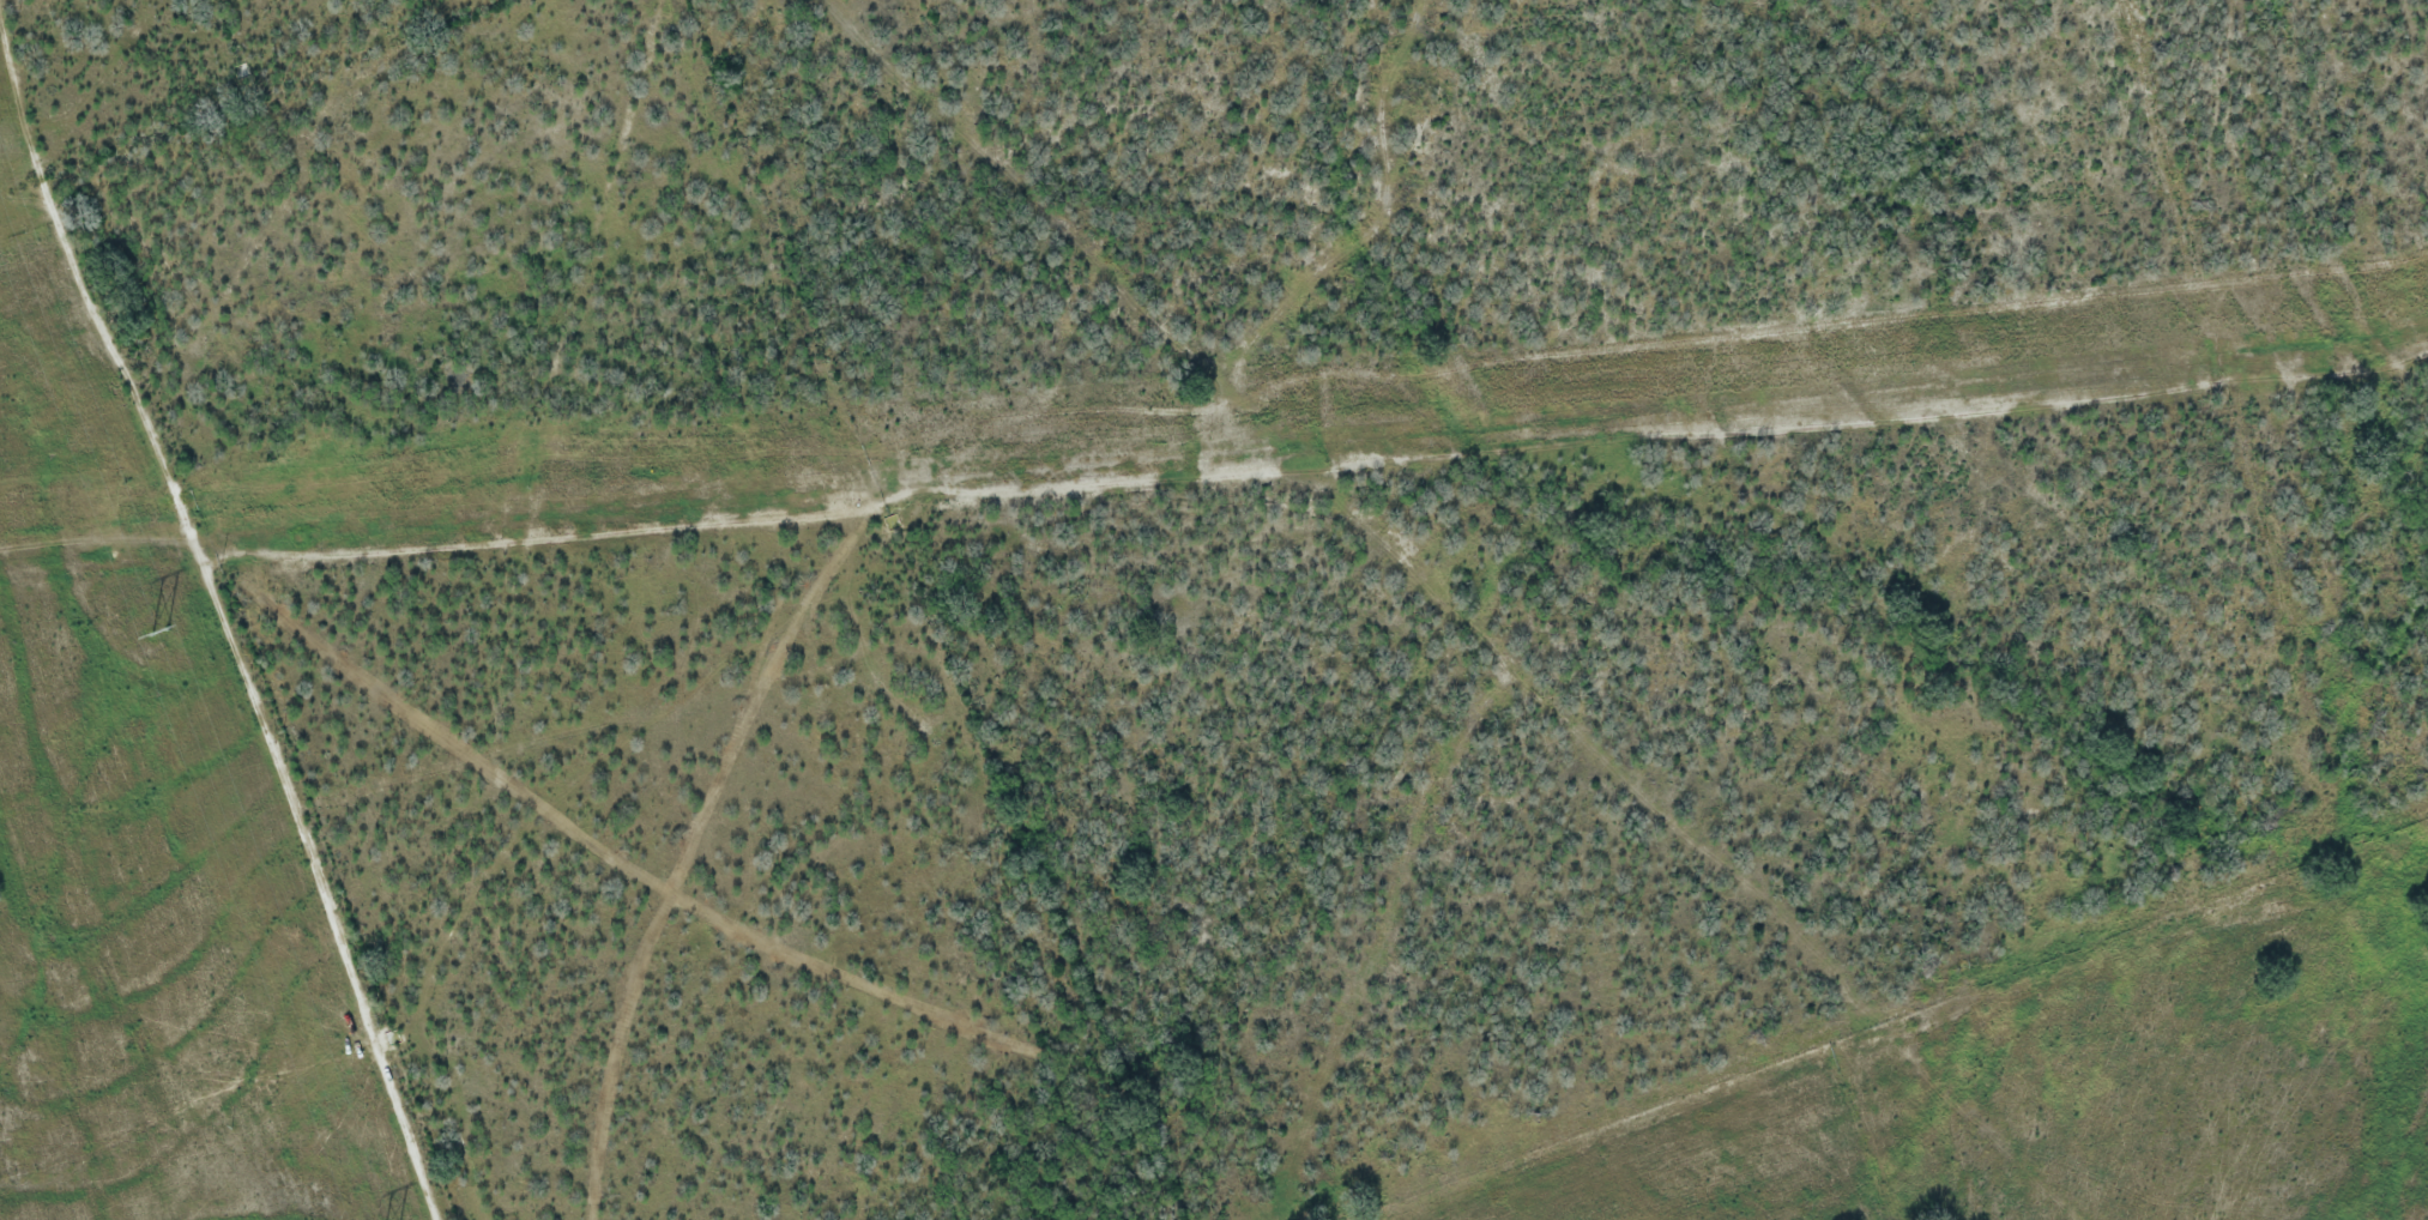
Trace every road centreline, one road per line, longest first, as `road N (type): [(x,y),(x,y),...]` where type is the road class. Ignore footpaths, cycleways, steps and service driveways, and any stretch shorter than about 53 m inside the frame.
road 1 (track): [(438,1219),(78,277),(0,0)]

